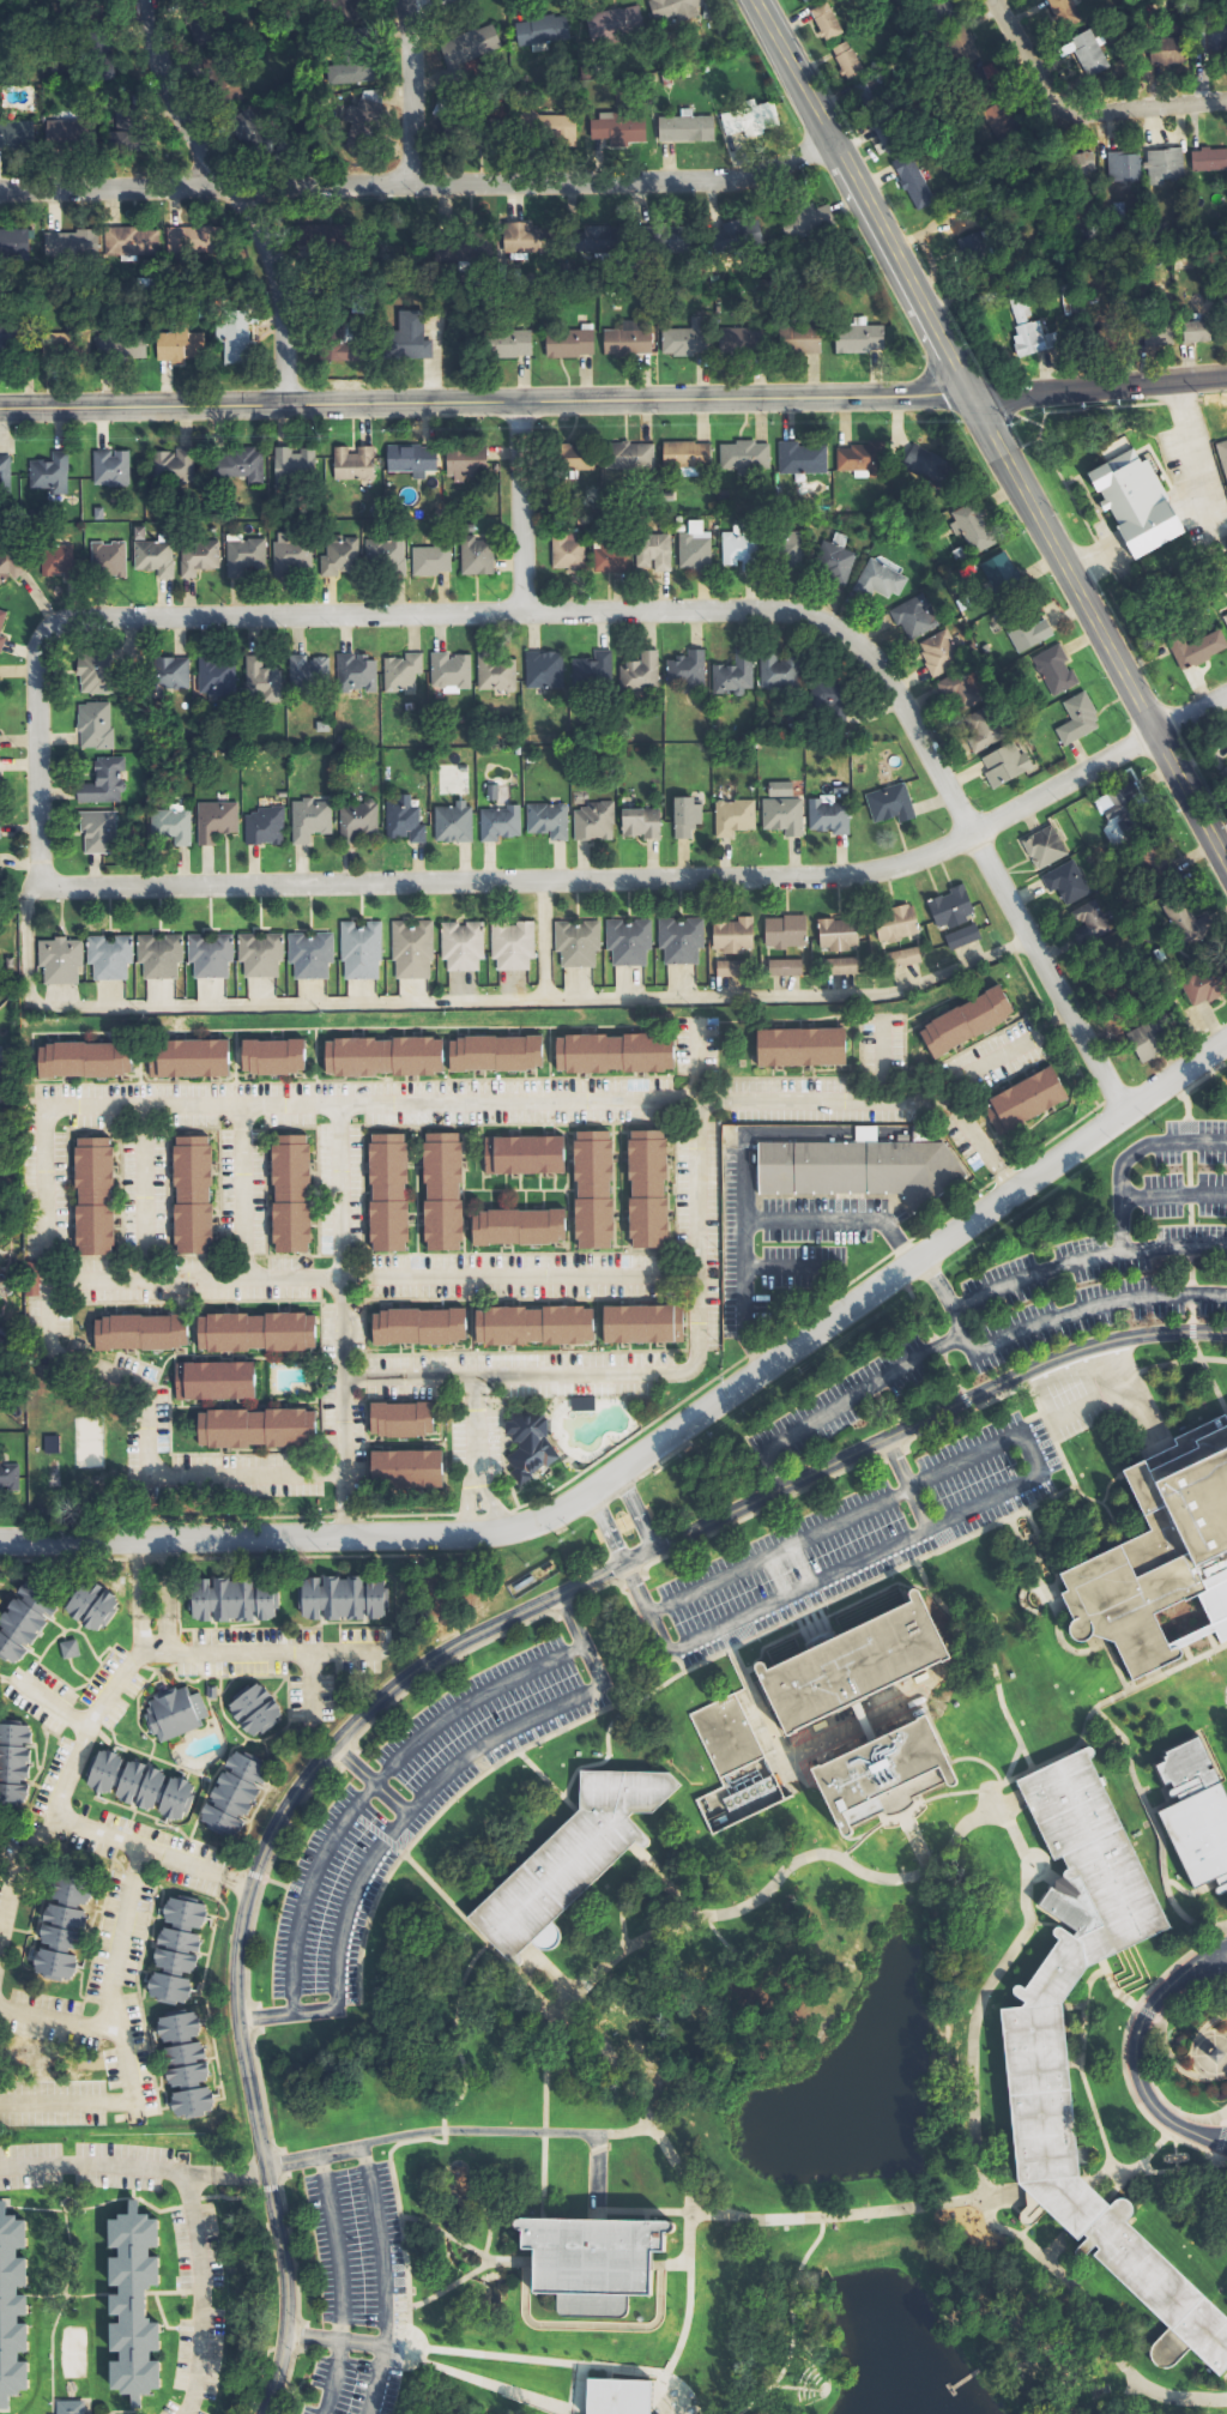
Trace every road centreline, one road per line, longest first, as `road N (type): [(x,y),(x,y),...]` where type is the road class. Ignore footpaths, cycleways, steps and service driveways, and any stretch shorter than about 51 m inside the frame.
road 1 (residential): [(1226,1332),(1126,1338),(1038,1364),(463,1640),(364,1709),(319,1760),(256,1861),(235,1949),(235,2021),(284,2282),(278,2366),(262,2413)]
road 2 (residential): [(1124,1111),(869,659),(844,633),(775,610),(58,621),(35,657),(35,887)]
road 3 (residential): [(0,1541),(472,1534),(540,1519),(1226,1038)]
road 4 (residential): [(1226,695),(968,835),(880,871),(35,887)]
road 5 (tertiary): [(0,404),(986,399)]
road 6 (residential): [(0,189),(747,179),(830,143)]
road 7 (tertiary): [(986,399),(1226,859)]
road 8 (tertiary): [(757,0),(830,143),(986,399)]
road 9 (residential): [(145,0),(183,116),(243,200),(274,271),(284,306),(286,400)]
road 10 (residential): [(1226,1945),(1148,2010),(1135,2053),(1147,2095),(1167,2118),(1195,2132),(1226,2136)]
road 11 (residential): [(1001,0),(1048,89),(1071,108),(1193,102)]
road 12 (tertiary): [(986,399),(1226,376)]
road 13 (residential): [(522,611),(519,402)]
road 14 (residential): [(405,0),(413,185)]

